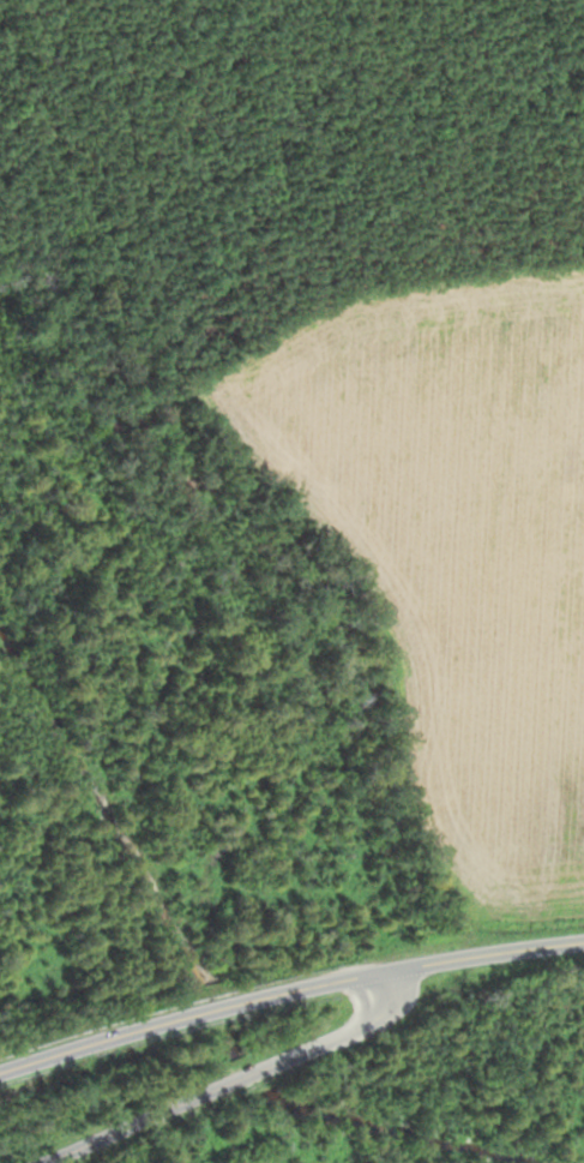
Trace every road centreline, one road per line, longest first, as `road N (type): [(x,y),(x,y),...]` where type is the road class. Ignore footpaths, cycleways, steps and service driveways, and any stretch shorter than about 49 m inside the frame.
road 1 (residential): [(0,1070),(282,990),(583,941)]
road 2 (residential): [(38,1162),(373,1020),(391,1002),(390,970)]

